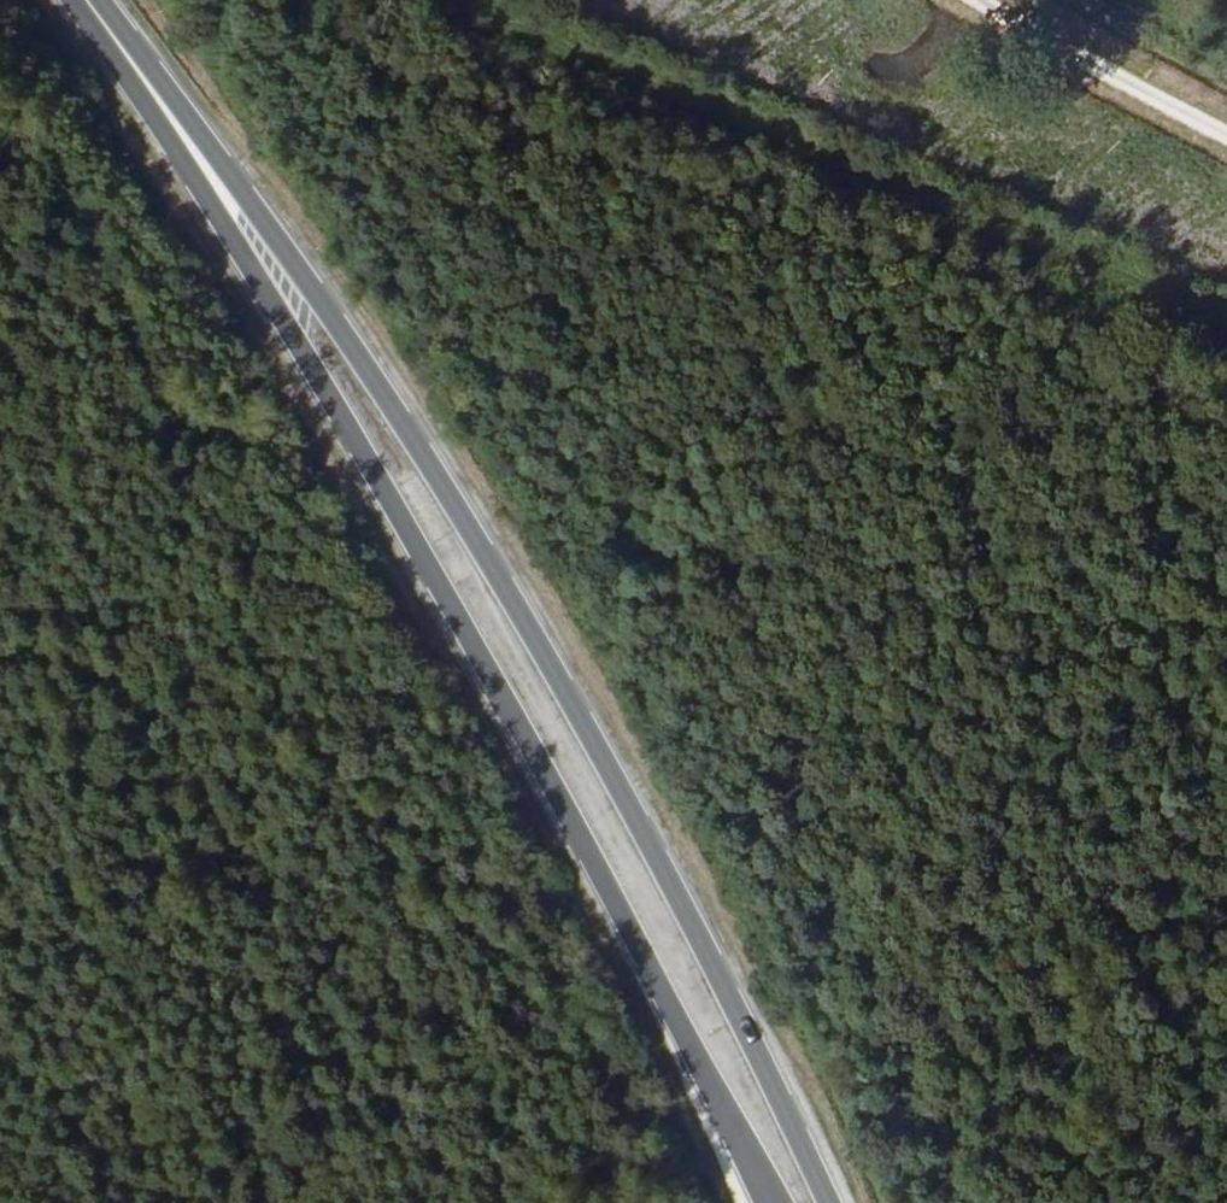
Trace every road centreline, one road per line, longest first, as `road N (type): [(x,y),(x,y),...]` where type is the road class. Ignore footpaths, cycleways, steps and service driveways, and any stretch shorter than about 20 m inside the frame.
road 1 (primary): [(829,1202),(764,1065),(531,648),(340,345),(88,0)]
road 2 (primary): [(71,0),(299,364),(771,1202)]
road 3 (track): [(1226,322),(481,0)]
road 4 (track): [(1045,0),(1226,100)]

